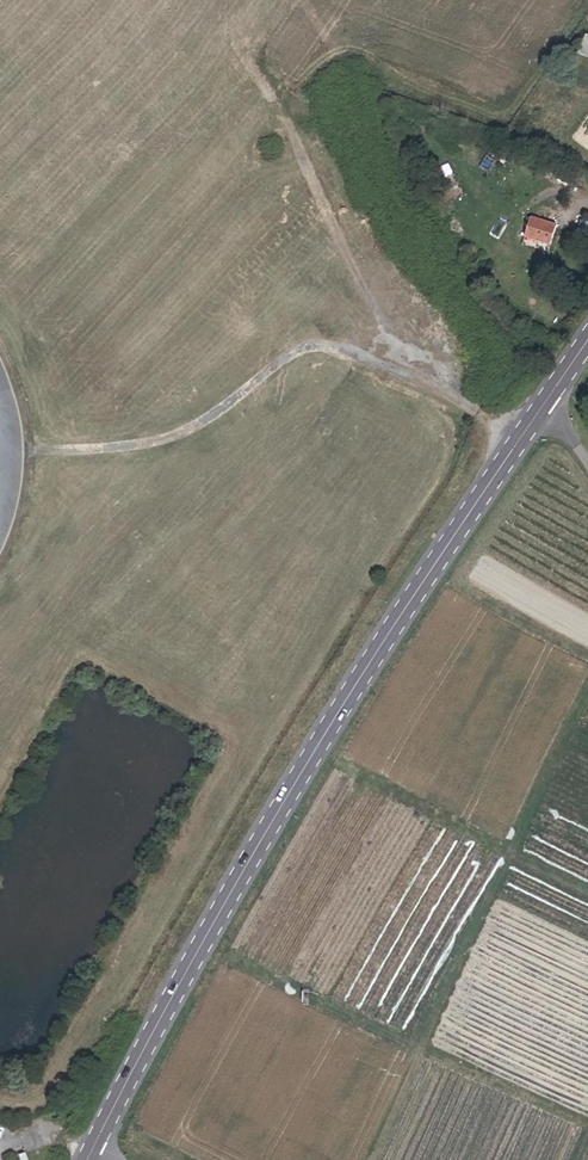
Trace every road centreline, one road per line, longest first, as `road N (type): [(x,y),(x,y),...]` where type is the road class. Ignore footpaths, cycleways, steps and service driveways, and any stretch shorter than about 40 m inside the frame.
road 1 (primary): [(91,1153),(231,893),(365,669),(546,400)]

